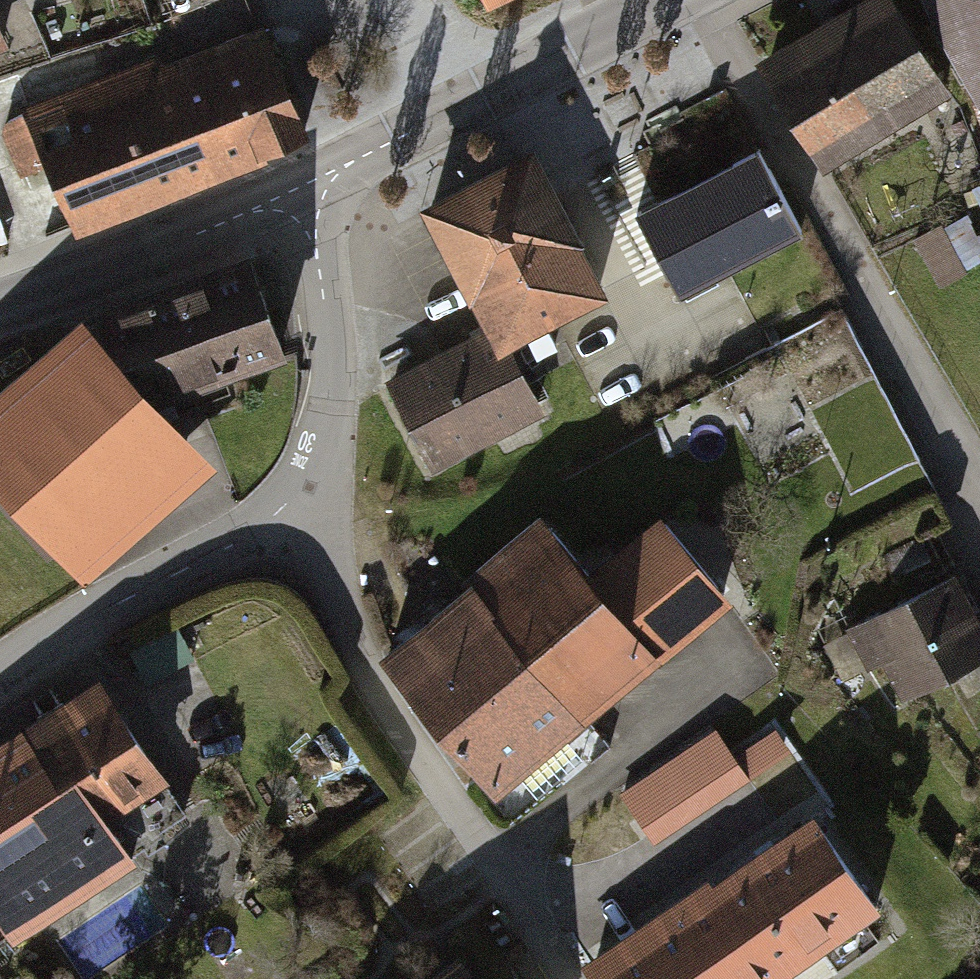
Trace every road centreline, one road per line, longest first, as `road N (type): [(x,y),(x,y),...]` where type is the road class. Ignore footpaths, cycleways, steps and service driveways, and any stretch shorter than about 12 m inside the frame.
road 1 (residential): [(285,516),(354,667),(562,978)]
road 2 (tertiary): [(298,190),(337,373),(323,448),(285,516)]
road 3 (tertiary): [(285,516),(45,647),(0,682)]
road 4 (tertiary): [(298,190),(0,309)]
road 5 (tertiary): [(668,0),(468,102)]
road 6 (tertiary): [(468,102),(298,190)]
road 7 (residential): [(468,102),(391,0)]

